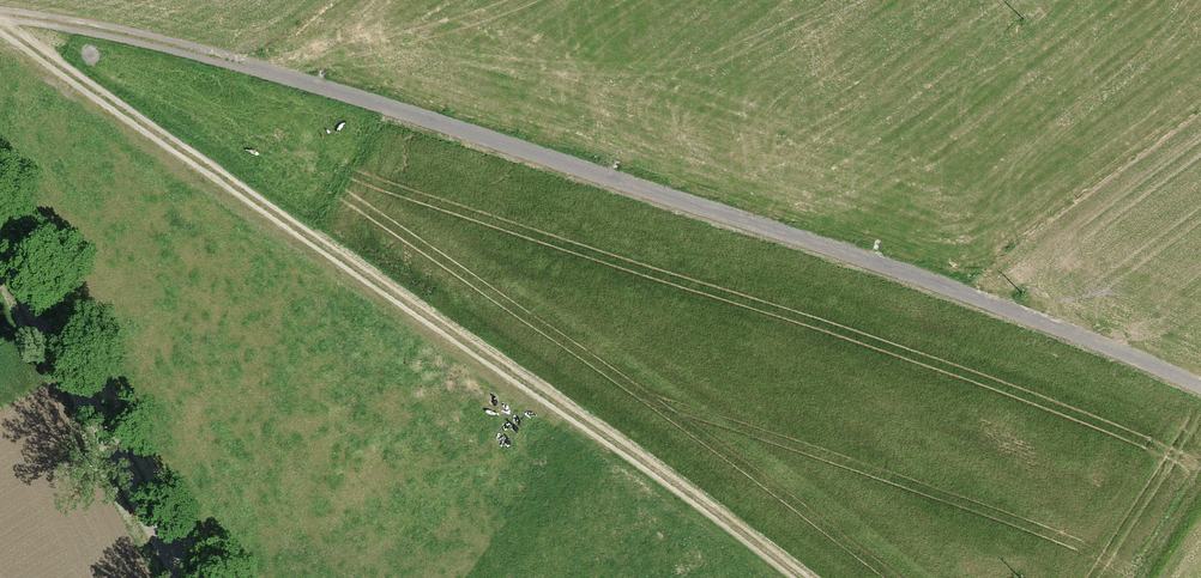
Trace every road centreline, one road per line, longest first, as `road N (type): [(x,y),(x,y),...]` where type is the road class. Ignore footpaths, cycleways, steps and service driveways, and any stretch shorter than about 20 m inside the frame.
road 1 (track): [(0,15),(274,76),(520,149),(963,289),(1200,389)]
road 2 (track): [(0,28),(801,577)]
road 3 (unclassified): [(183,577),(0,248)]

